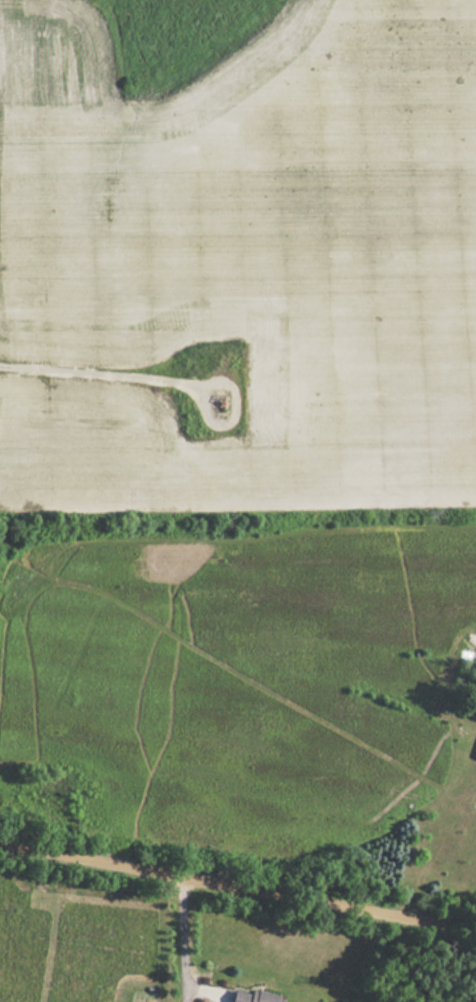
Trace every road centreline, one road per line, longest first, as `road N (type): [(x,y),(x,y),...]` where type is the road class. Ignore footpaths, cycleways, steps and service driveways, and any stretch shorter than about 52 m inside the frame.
road 1 (residential): [(475,940),(0,846)]

